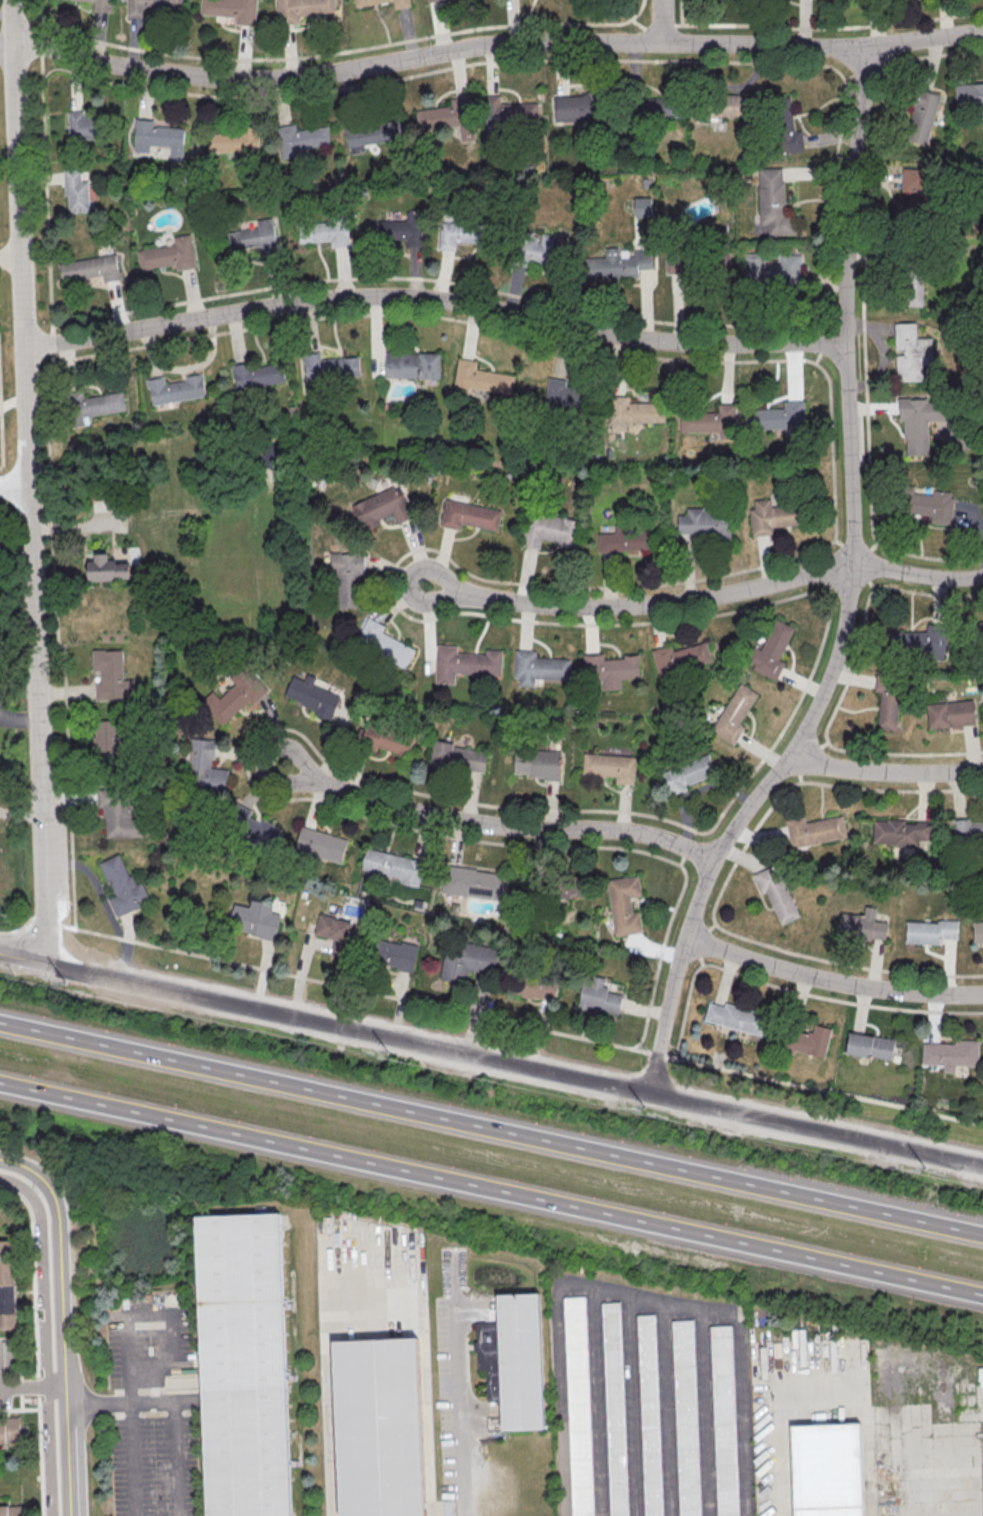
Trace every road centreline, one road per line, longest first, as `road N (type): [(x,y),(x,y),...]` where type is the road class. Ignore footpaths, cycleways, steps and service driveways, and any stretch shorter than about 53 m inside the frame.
road 1 (residential): [(646,1091),(713,855),(793,755),(844,636),(853,500),(845,293),(870,45)]
road 2 (motorway): [(0,1082),(982,1298)]
road 3 (motorway): [(982,1234),(0,1020)]
road 4 (tertiary): [(982,1165),(0,952)]
road 5 (residential): [(982,32),(870,45),(505,44),(263,81),(11,45)]
road 6 (residential): [(50,963),(9,0)]
road 7 (residential): [(845,344),(664,341),(440,300),(353,296),(23,347)]
road 8 (residential): [(713,855),(632,831),(463,822),(282,766)]
road 9 (residential): [(852,564),(745,589),(583,607),(428,585)]
road 10 (tertiary): [(69,1515),(51,1195)]
road 11 (residential): [(982,996),(893,992),(799,974),(686,938)]
road 12 (residential): [(982,770),(829,766),(793,755)]
road 13 (residential): [(852,564),(937,579),(982,573)]

